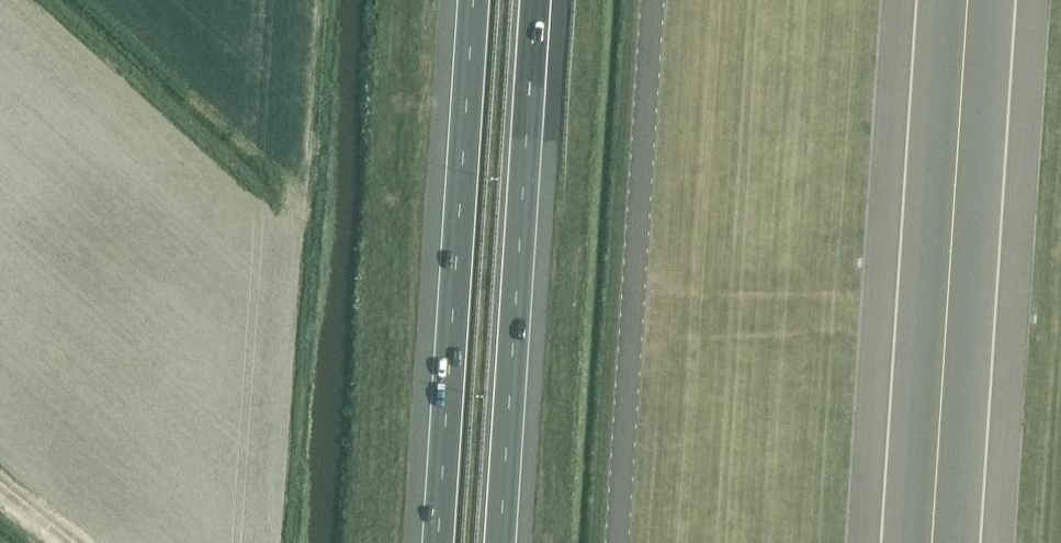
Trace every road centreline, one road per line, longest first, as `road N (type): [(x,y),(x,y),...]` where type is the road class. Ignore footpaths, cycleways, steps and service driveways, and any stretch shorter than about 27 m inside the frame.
road 1 (motorway): [(474,0),(438,542)]
road 2 (motorway): [(500,542),(536,0)]

